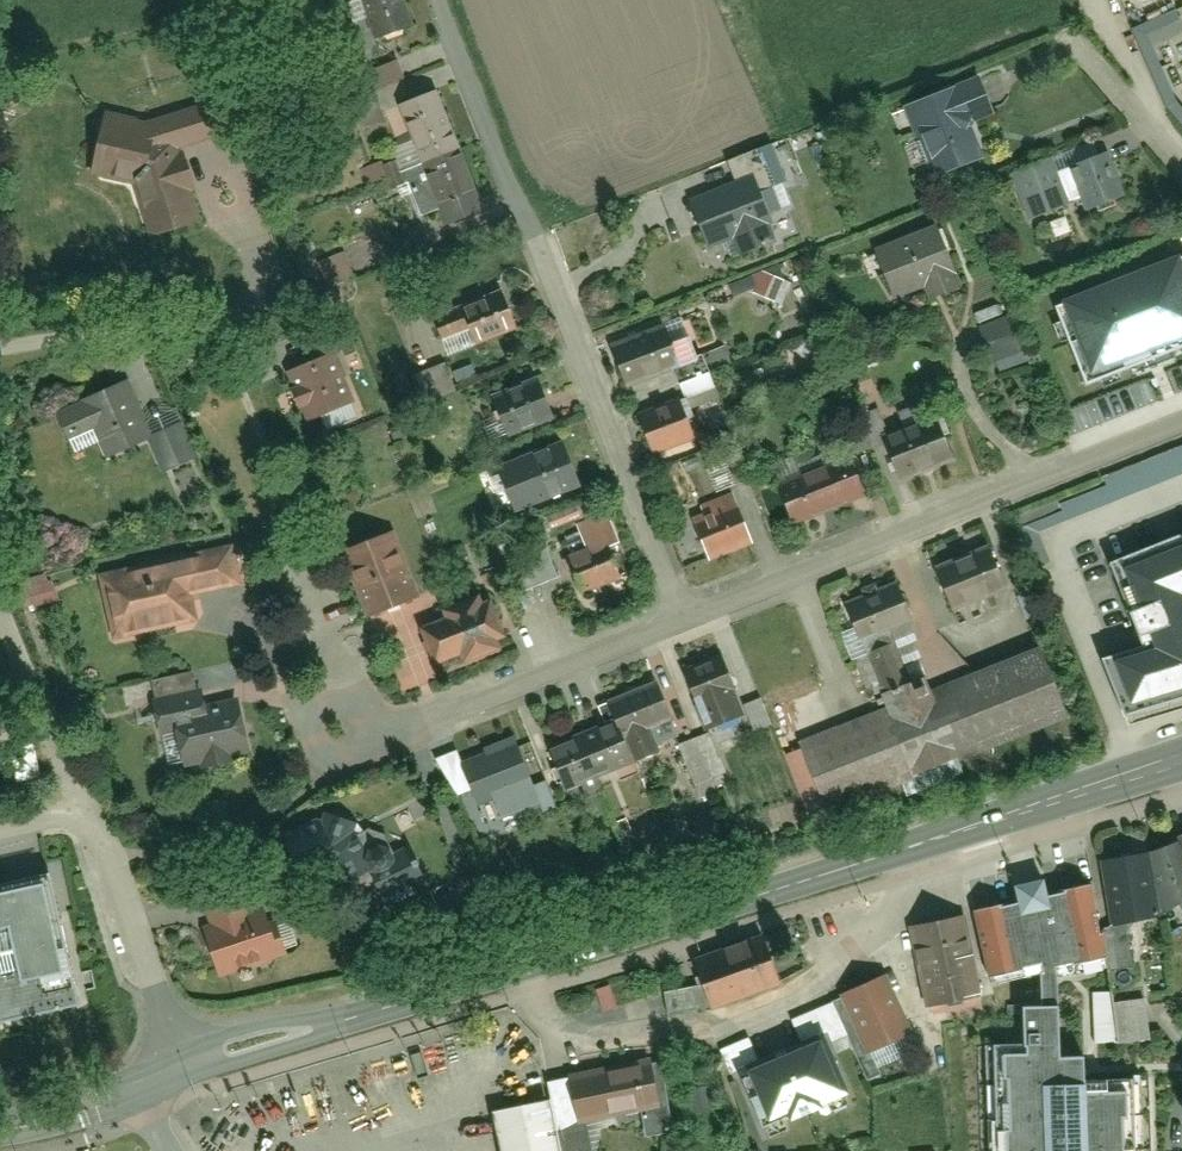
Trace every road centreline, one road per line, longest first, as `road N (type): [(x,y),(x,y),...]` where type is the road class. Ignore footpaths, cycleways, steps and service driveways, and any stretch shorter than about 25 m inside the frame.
road 1 (tertiary): [(181,1074),(1181,761)]
road 2 (residential): [(684,621),(442,0)]
road 3 (residential): [(1181,421),(684,621)]
road 4 (residential): [(684,621),(410,726),(336,729)]
road 5 (residential): [(92,818),(181,1074)]
road 6 (residential): [(0,582),(33,688),(92,818)]
road 7 (tertiary): [(0,1131),(143,1086)]

